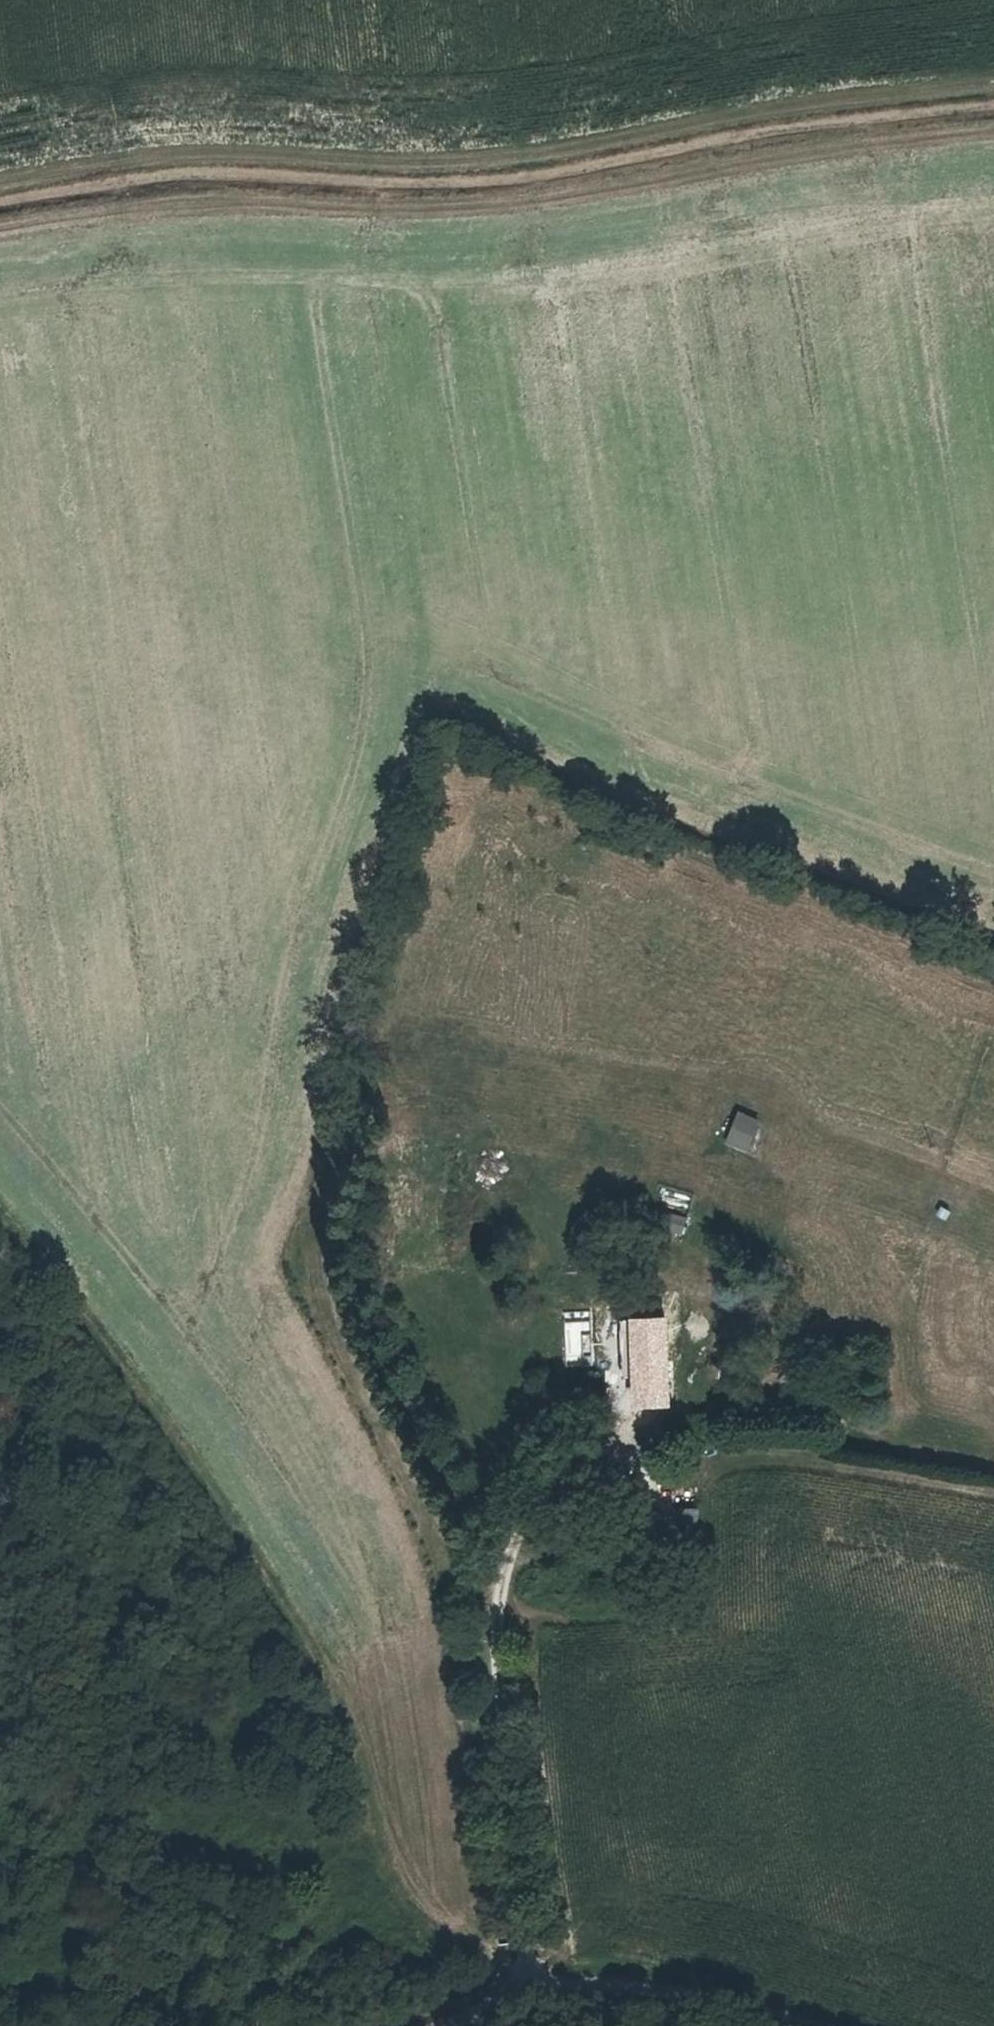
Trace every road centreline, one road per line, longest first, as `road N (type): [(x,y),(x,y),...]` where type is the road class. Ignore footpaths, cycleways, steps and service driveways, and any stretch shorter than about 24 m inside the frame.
road 1 (track): [(538,1993),(496,1628),(515,1559),(599,1439)]
road 2 (track): [(751,2025),(615,1985),(538,1993),(436,2025)]

